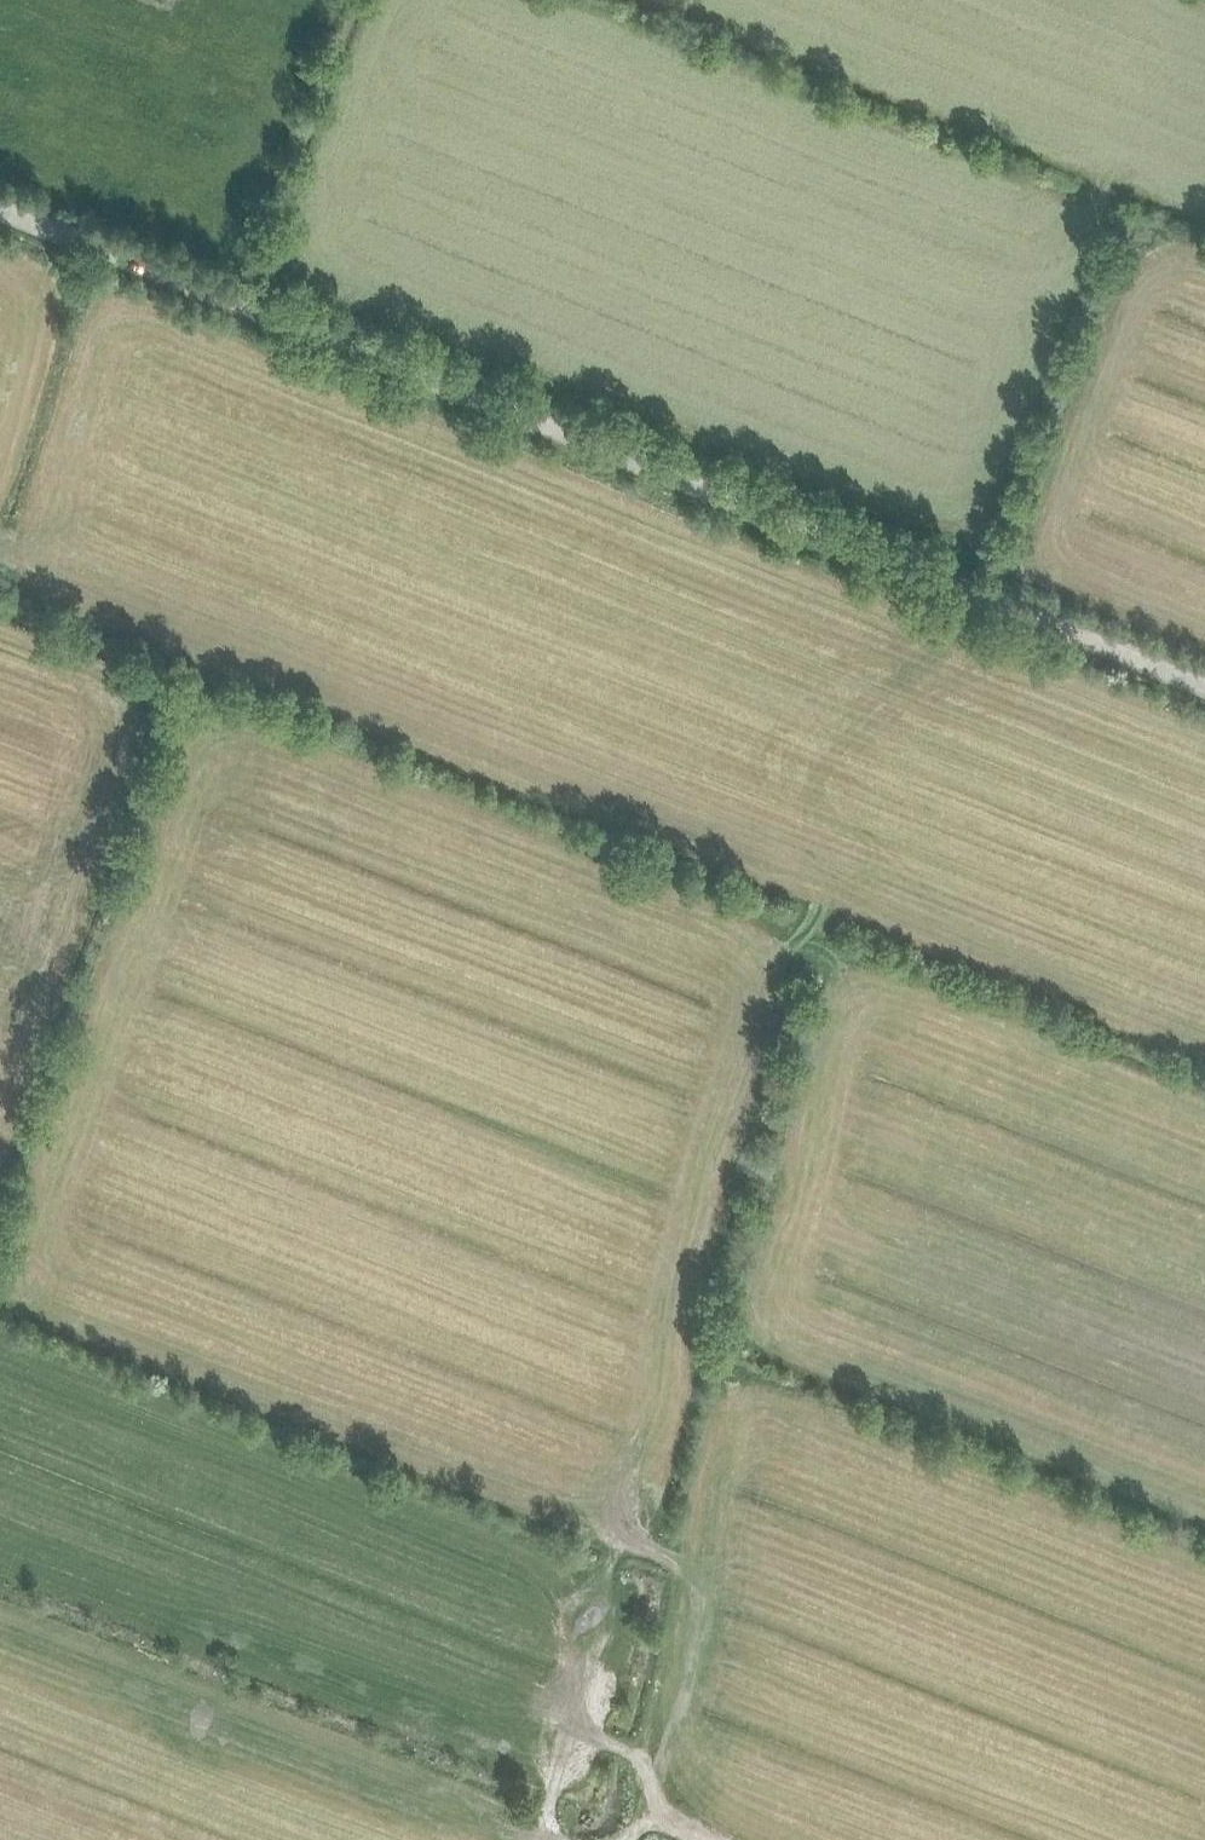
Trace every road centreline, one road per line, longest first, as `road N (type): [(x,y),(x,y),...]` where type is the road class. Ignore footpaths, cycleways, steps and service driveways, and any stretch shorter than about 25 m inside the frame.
road 1 (unclassified): [(1204,688),(0,214)]

